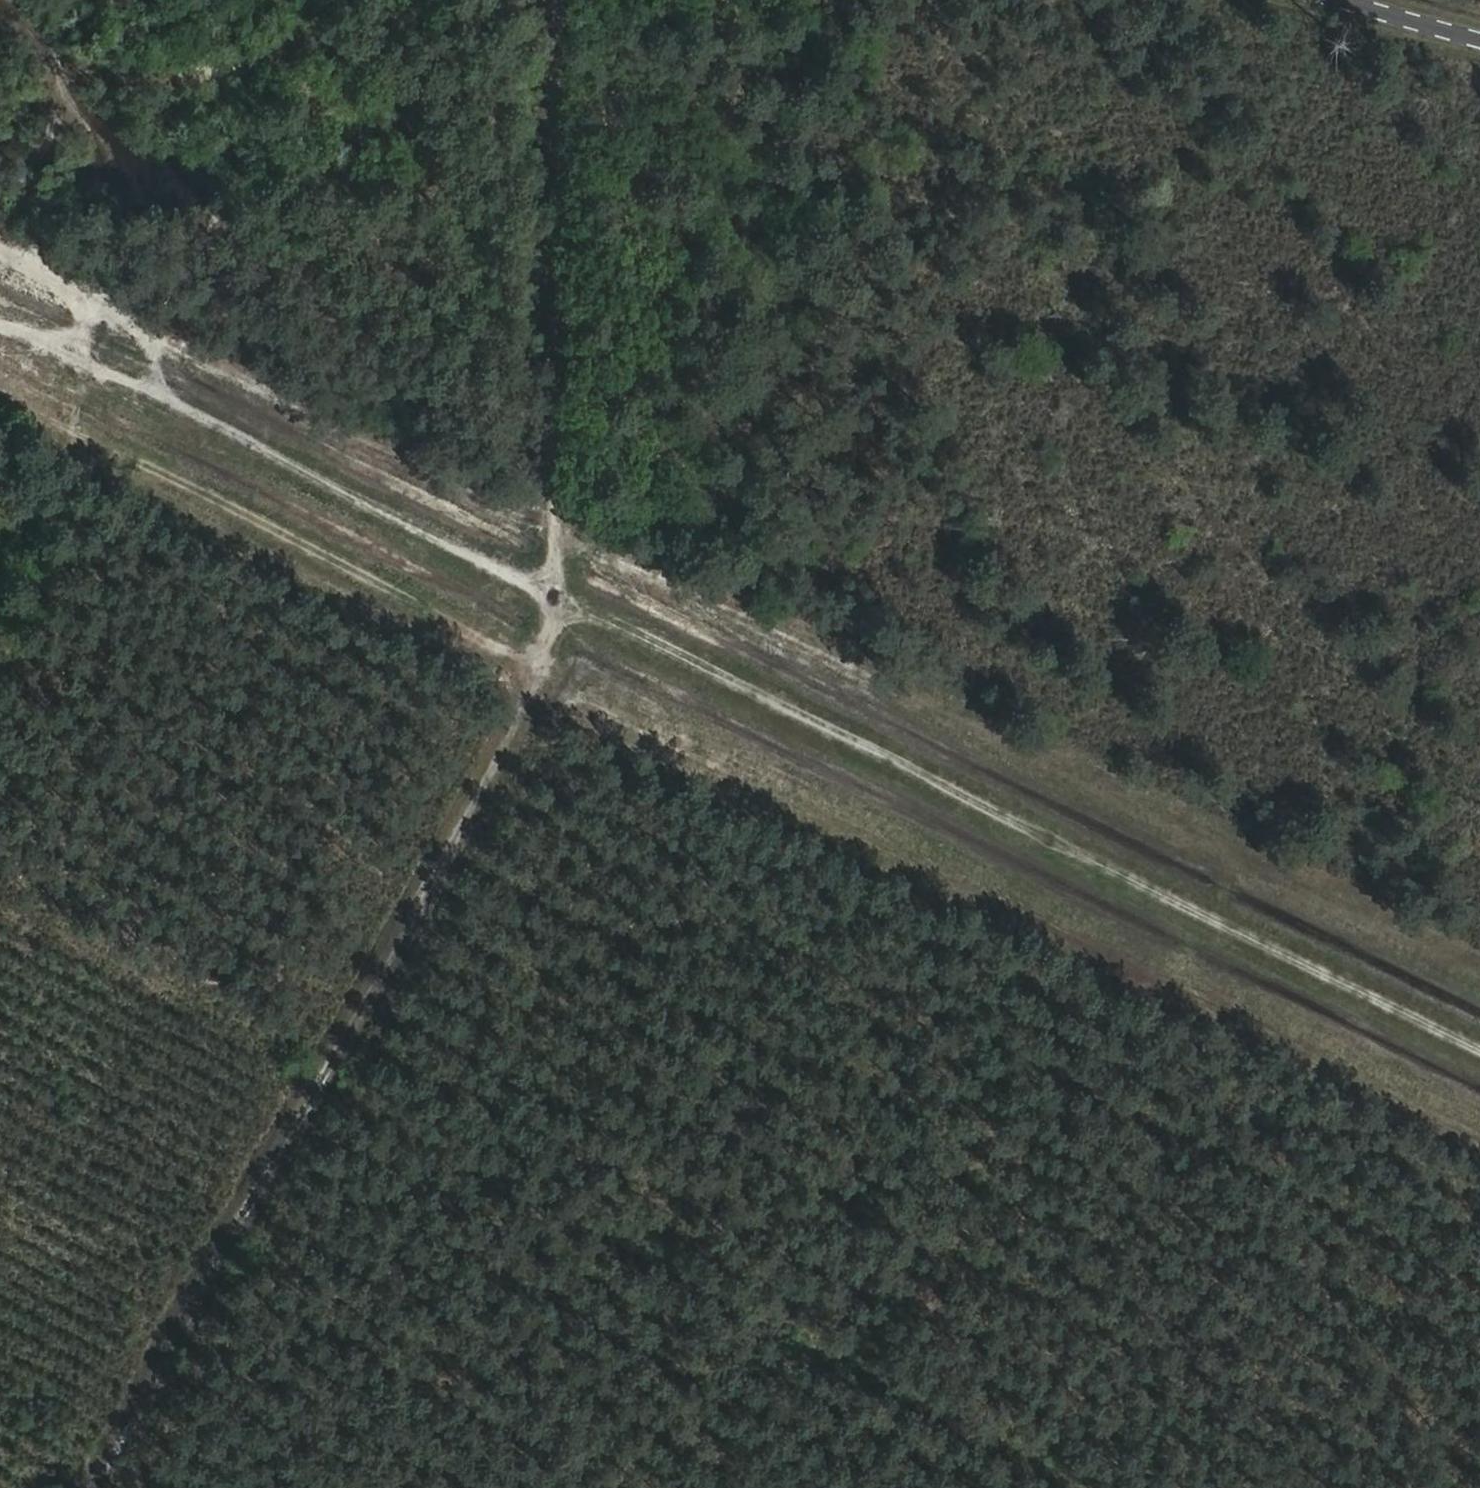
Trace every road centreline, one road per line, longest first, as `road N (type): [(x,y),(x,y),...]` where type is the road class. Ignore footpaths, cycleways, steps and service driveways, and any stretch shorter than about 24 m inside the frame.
road 1 (track): [(1479,1047),(0,316)]
road 2 (track): [(98,1487),(539,692),(563,594),(558,0)]
road 3 (tertiary): [(1479,35),(1358,0)]

